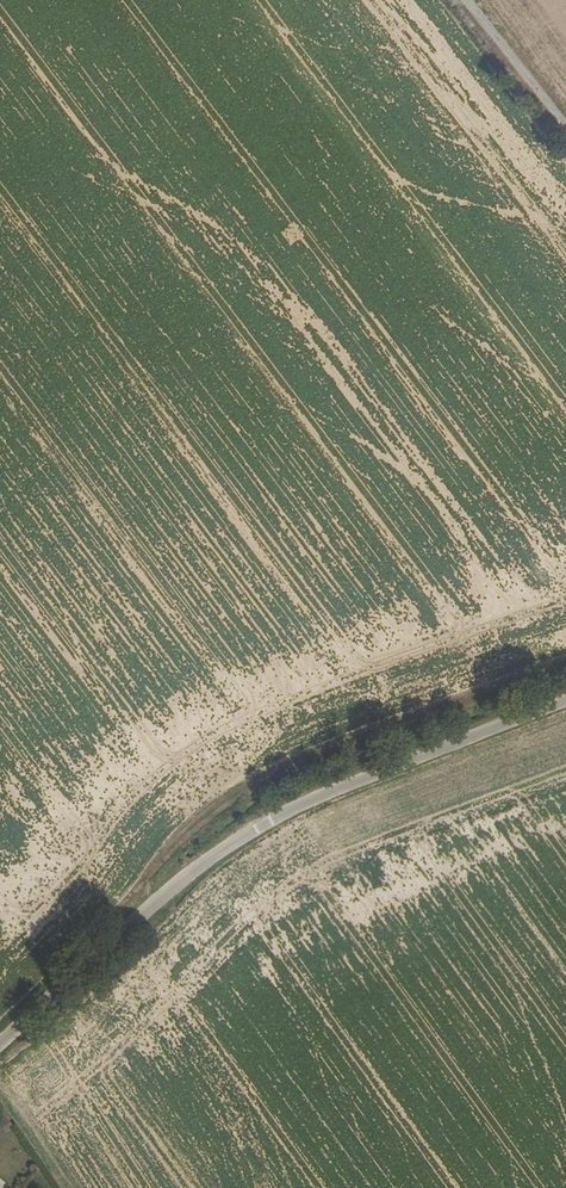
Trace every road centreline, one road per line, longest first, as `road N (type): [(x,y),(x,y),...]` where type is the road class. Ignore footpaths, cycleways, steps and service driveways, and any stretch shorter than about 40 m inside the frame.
road 1 (unclassified): [(0,1042),(167,892),(241,837),(311,801),(565,700)]
road 2 (track): [(466,0),(565,126)]

